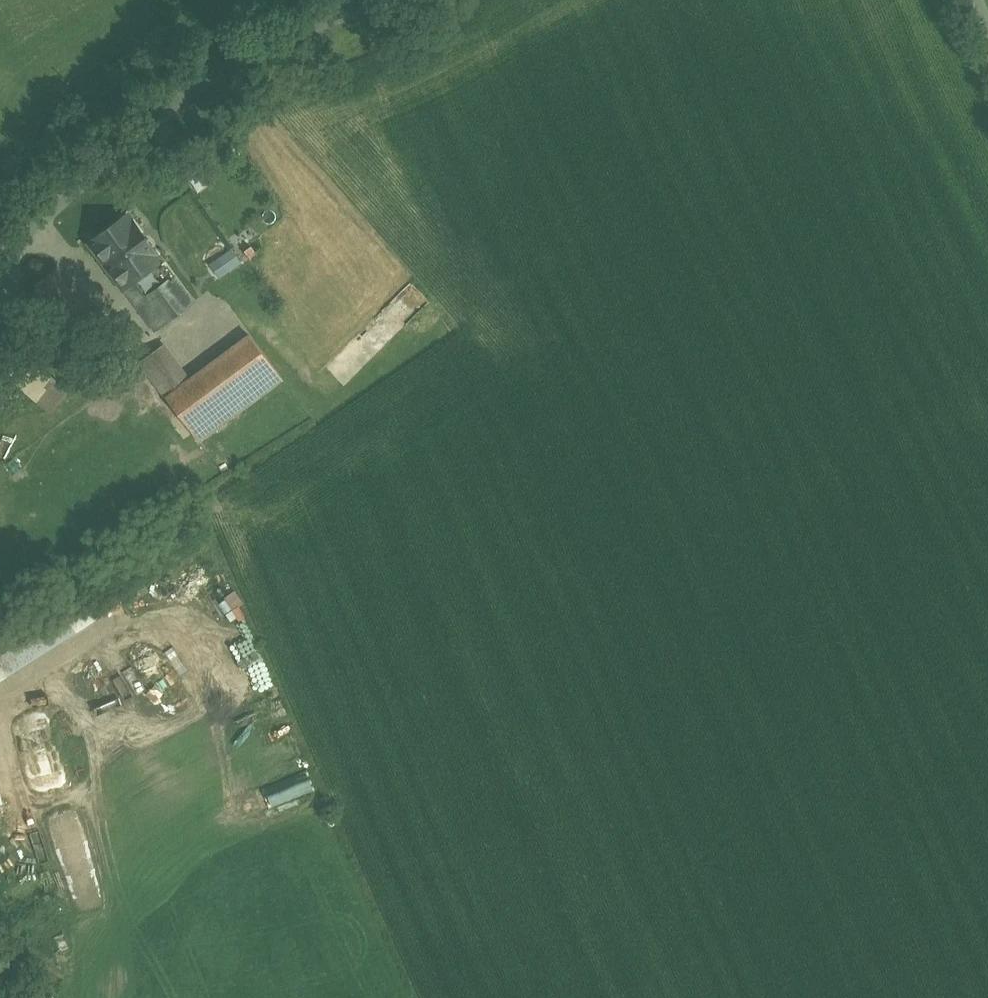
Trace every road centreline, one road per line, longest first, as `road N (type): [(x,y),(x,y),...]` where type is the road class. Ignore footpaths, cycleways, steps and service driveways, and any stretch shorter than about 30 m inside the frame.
road 1 (residential): [(385,0),(206,86),(0,262)]

